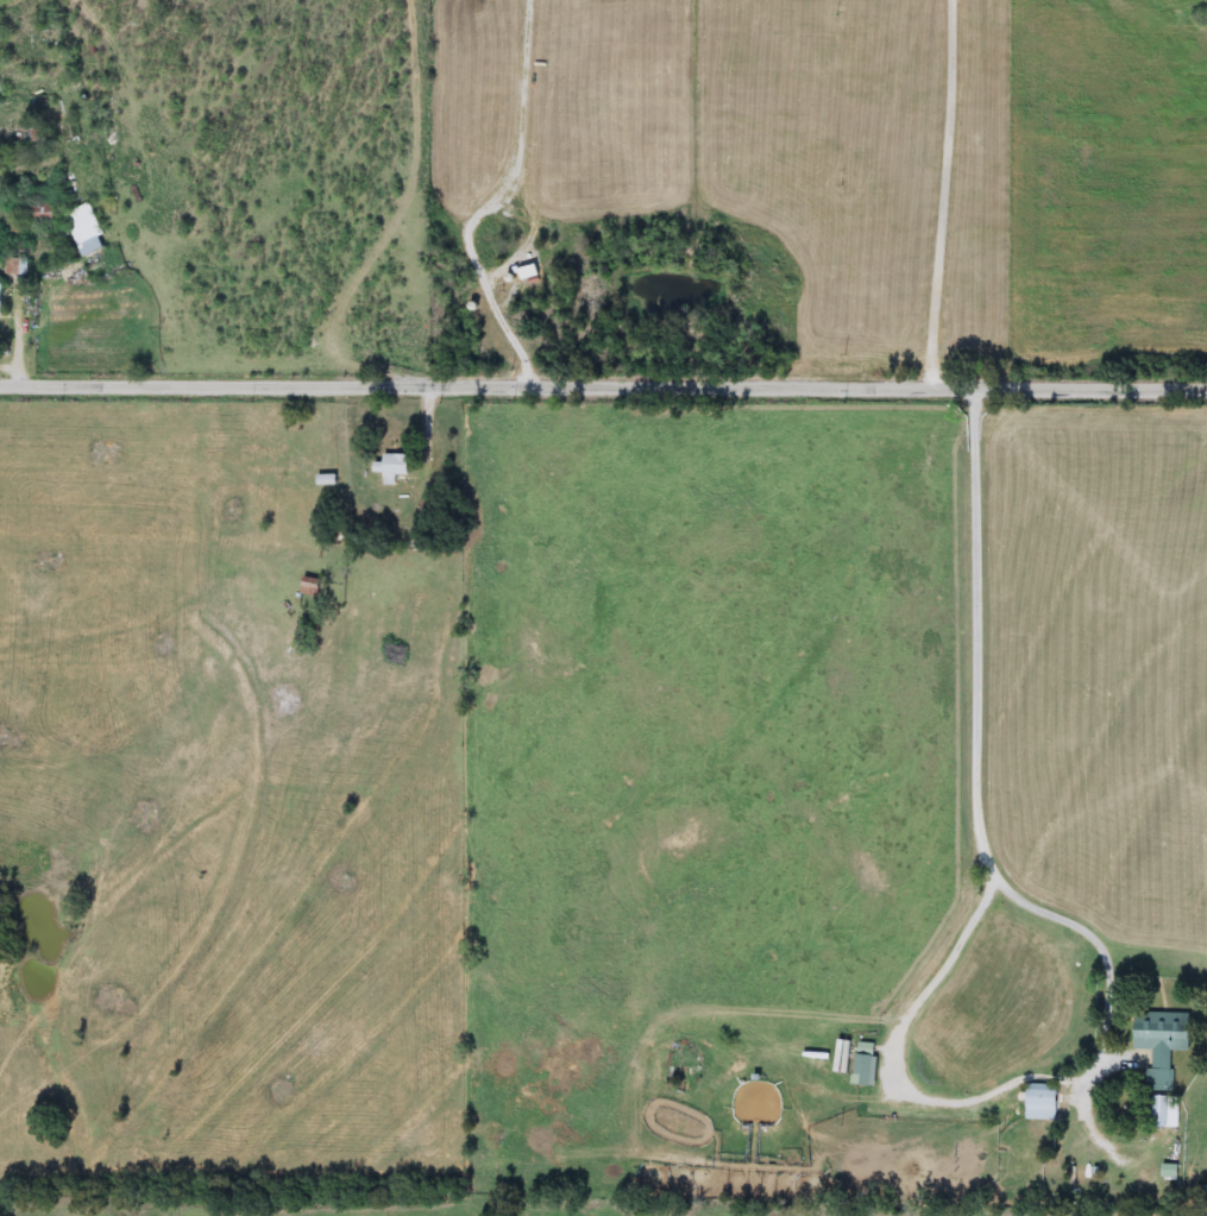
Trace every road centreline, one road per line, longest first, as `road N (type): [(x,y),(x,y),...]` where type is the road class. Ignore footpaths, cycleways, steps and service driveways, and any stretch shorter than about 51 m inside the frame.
road 1 (residential): [(1206,387),(0,384)]

